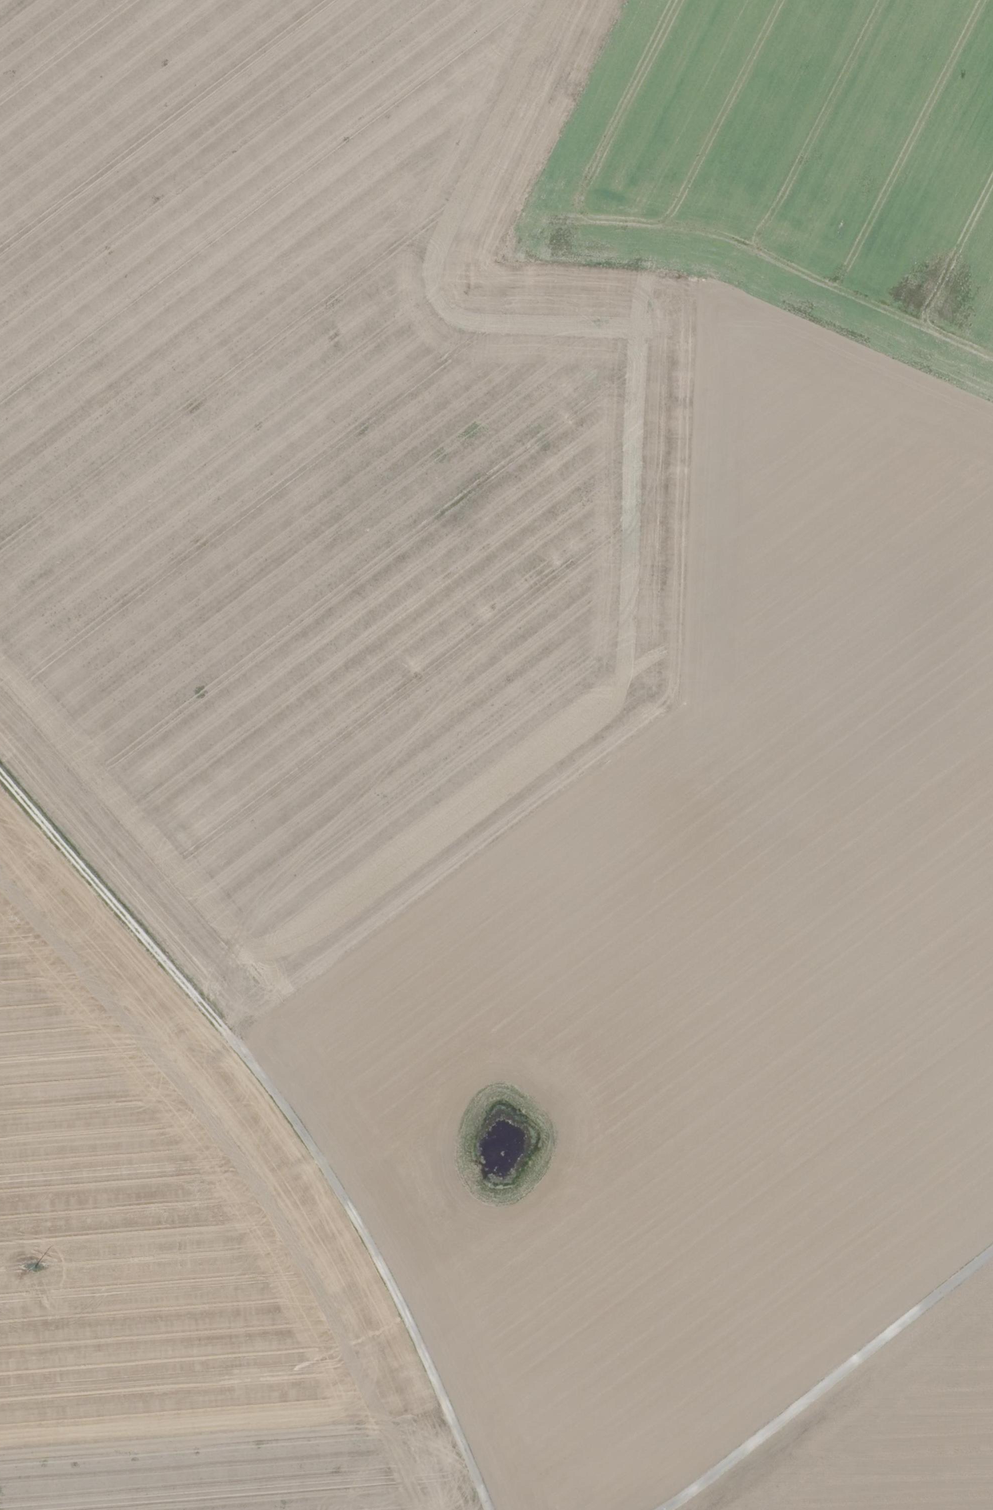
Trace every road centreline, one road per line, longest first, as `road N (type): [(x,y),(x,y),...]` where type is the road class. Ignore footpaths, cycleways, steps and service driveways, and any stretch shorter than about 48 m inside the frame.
road 1 (track): [(487,1509),(375,1253),(276,1097),(0,777)]
road 2 (track): [(992,1254),(667,1509)]

